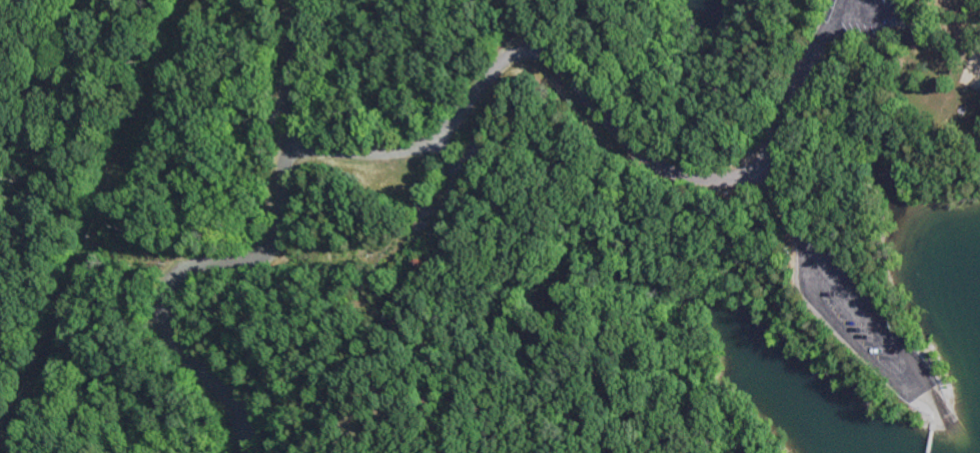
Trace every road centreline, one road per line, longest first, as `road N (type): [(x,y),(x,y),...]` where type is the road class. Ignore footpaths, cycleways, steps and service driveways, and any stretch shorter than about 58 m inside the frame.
road 1 (residential): [(291,128),(382,149),(428,141),(529,55),(559,65),(619,131),(660,161),(705,176),(743,174),(763,168),(818,51),(852,0)]
road 2 (residential): [(236,452),(242,424),(223,374),(163,317),(179,273),(223,245),(277,226),(291,128)]
road 3 (residential): [(763,168),(927,388)]
road 4 (residential): [(291,128),(300,0)]

